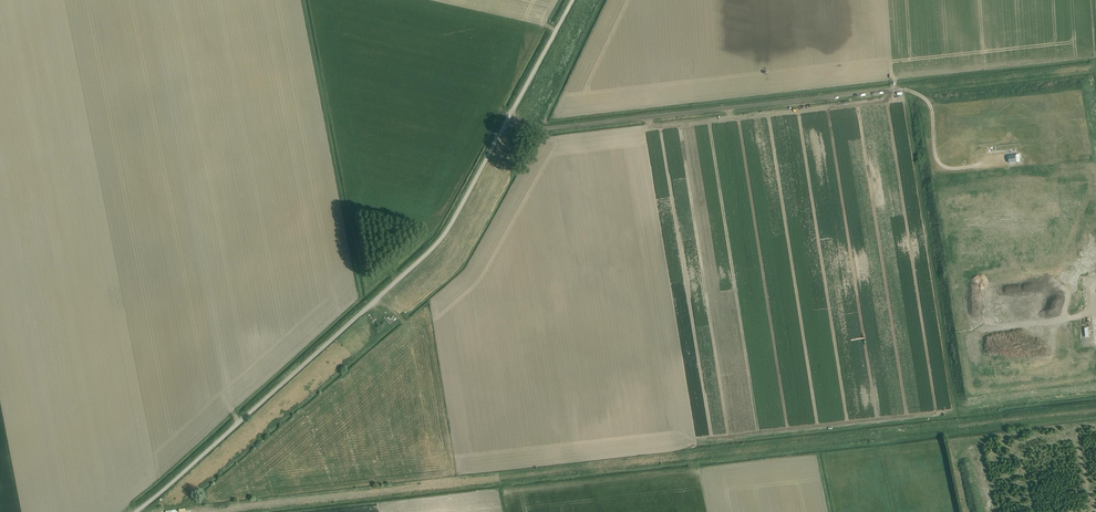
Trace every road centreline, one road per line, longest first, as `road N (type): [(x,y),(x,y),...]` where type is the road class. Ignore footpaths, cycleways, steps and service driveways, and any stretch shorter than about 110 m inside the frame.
road 1 (unclassified): [(135,511),(430,251),(574,0)]

